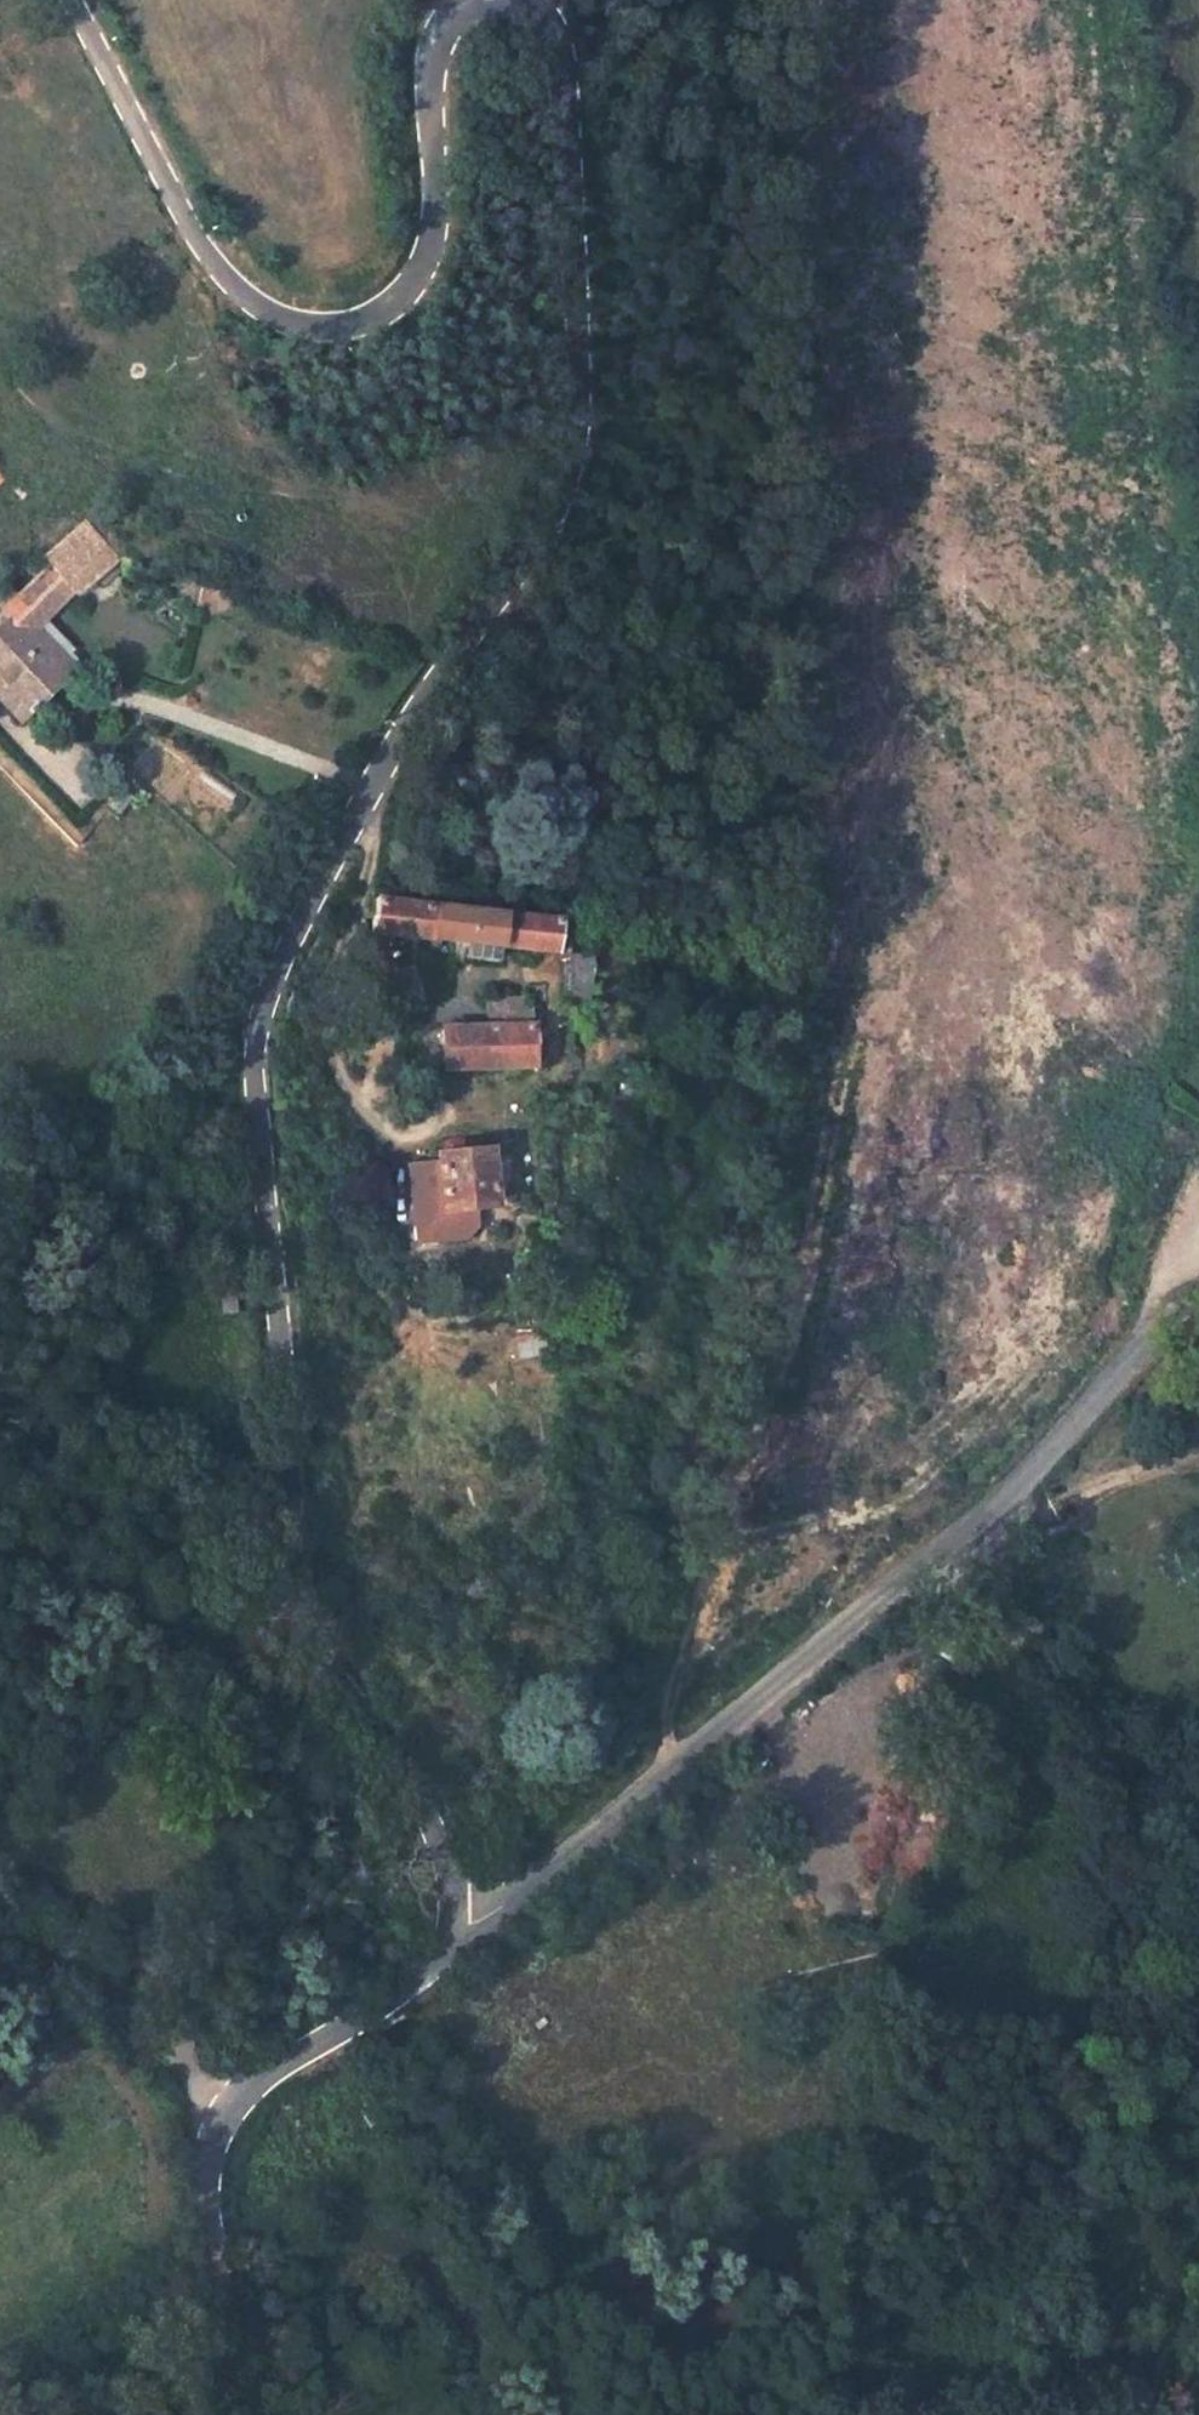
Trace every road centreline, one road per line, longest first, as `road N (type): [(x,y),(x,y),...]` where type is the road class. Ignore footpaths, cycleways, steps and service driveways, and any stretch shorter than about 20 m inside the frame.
road 1 (residential): [(512,0),(539,7),(559,48),(577,449),(552,521),(436,680),(373,786),(266,993),(252,1076),(289,1440),(293,1608),(386,1738),(443,1848),(451,1946)]
road 2 (unclassified): [(451,1946),(917,1576),(1007,1499),(1125,1369),(1198,1311)]
road 3 (residential): [(69,0),(188,227),(247,304),(304,327),(366,318),(417,277),(438,223),(432,46),(455,9),(482,0)]
road 4 (residential): [(451,1946),(395,1995),(246,2088),(223,2119),(212,2164),(243,2414)]
road 5 (track): [(0,2105),(55,2066),(89,2057),(124,2078),(151,2131),(159,2194),(150,2239)]
road 6 (track): [(223,2119),(96,1993),(0,1927)]

